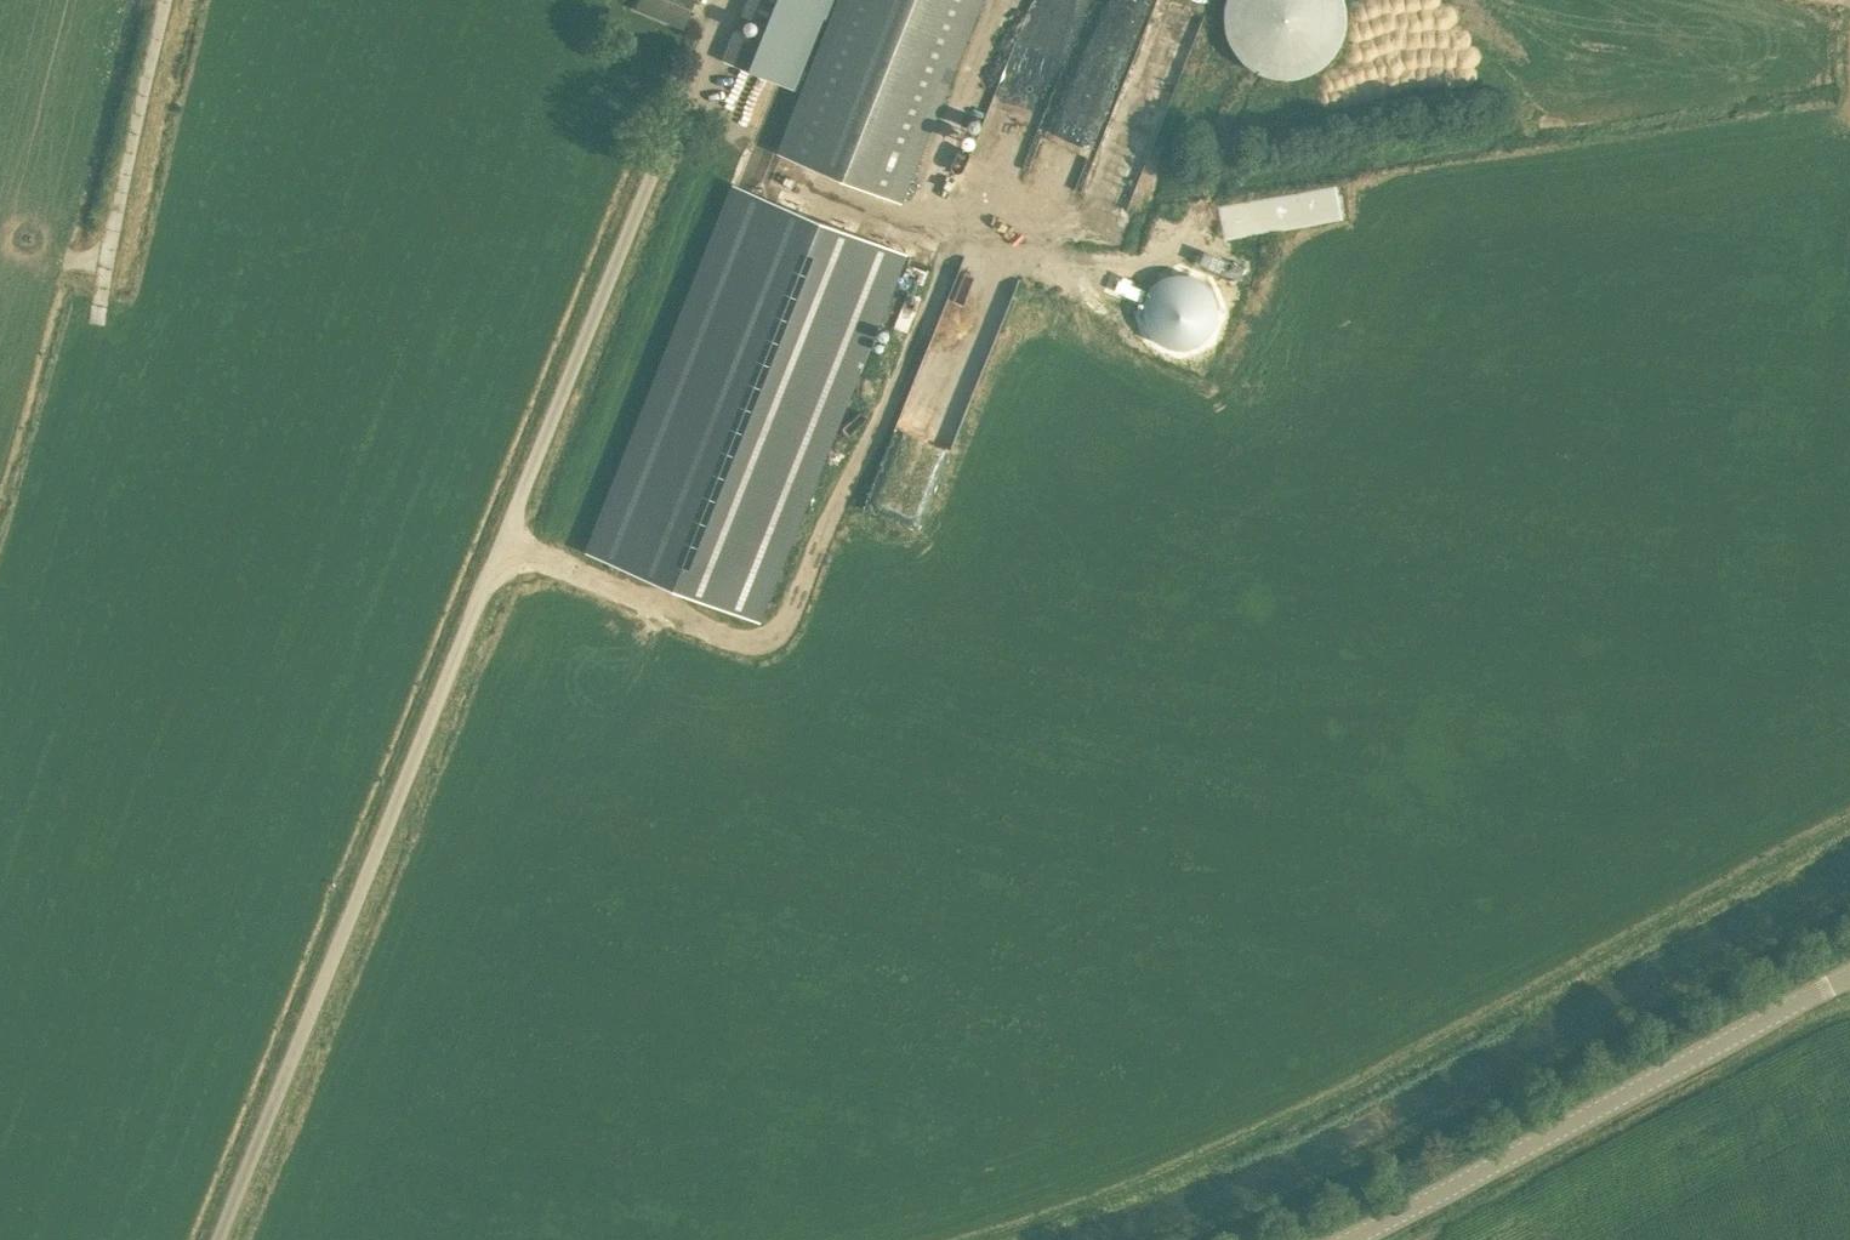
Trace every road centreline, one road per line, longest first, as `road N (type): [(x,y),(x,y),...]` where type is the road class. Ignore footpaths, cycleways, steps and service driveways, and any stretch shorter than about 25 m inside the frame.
road 1 (unclassified): [(1339,1239),(1849,973)]

